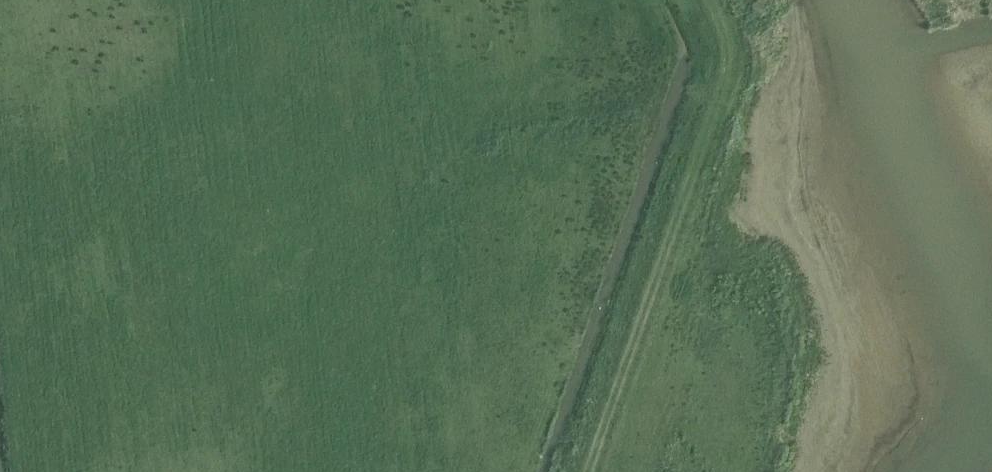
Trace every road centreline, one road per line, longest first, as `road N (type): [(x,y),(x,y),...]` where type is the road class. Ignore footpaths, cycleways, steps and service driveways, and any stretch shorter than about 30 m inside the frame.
road 1 (track): [(709,0),(740,58),(601,471)]

